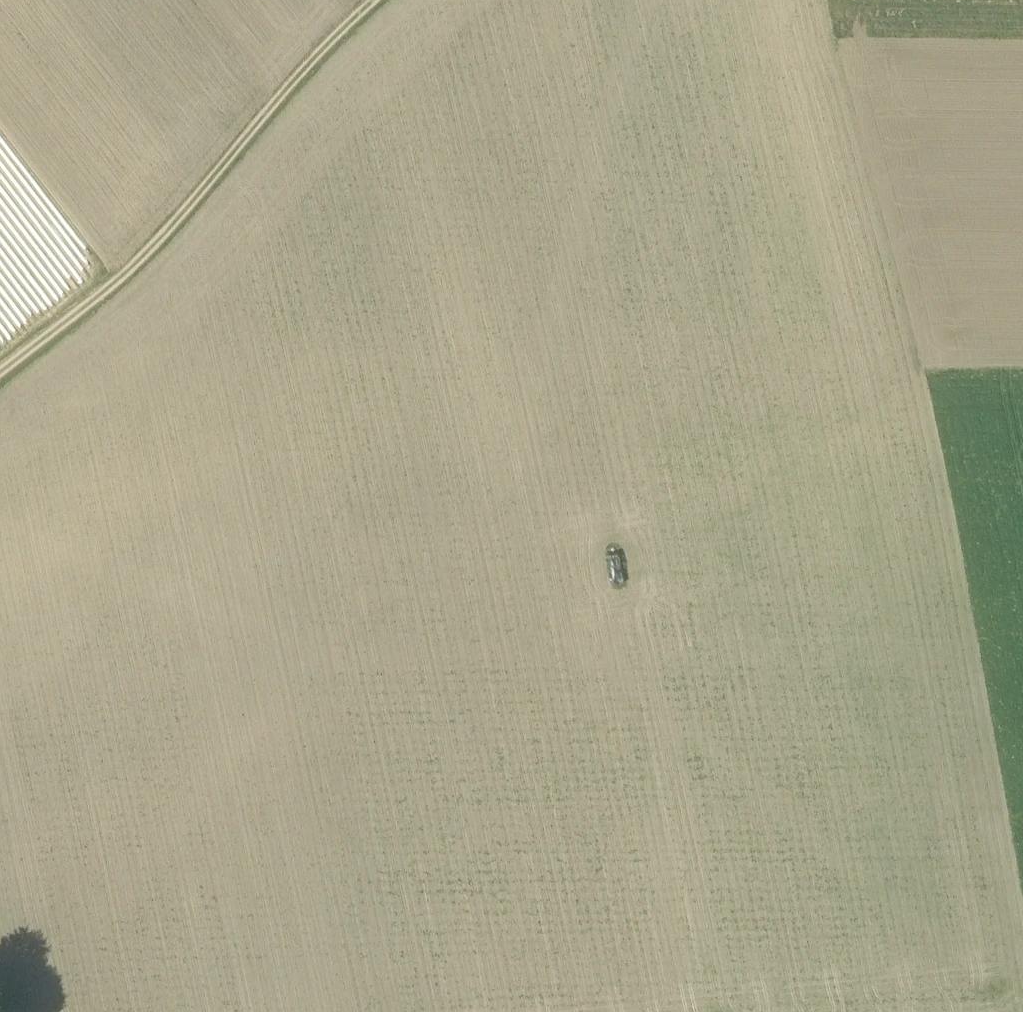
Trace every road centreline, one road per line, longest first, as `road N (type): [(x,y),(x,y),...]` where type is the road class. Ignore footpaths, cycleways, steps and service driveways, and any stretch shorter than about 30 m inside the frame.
road 1 (track): [(374,0),(113,287),(0,373)]

